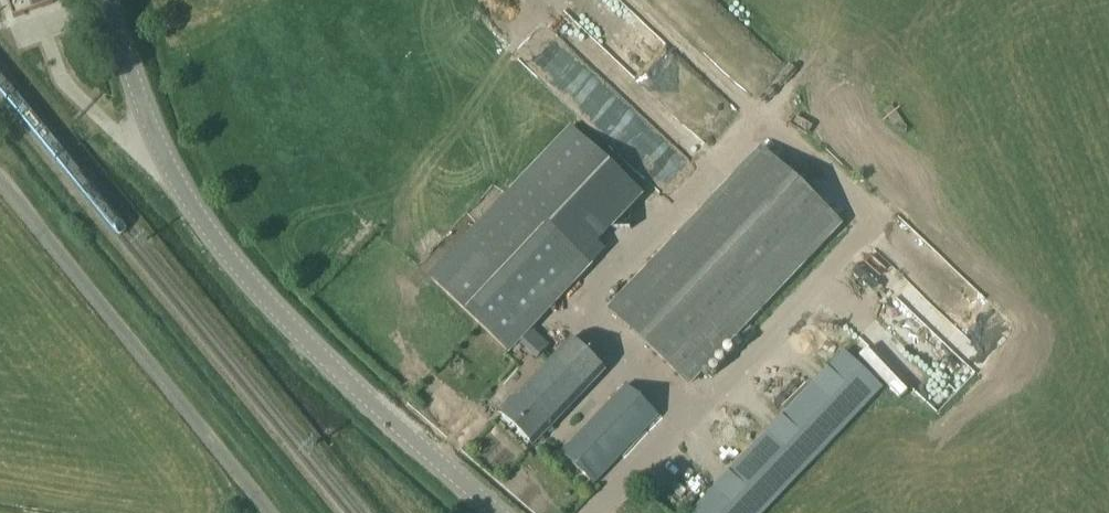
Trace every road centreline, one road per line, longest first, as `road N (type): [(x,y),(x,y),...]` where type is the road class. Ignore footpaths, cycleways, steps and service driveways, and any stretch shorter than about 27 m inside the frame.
road 1 (unclassified): [(497,512),(261,293),(214,237),(155,139),(107,0)]
road 2 (unclassified): [(267,512),(0,184)]

